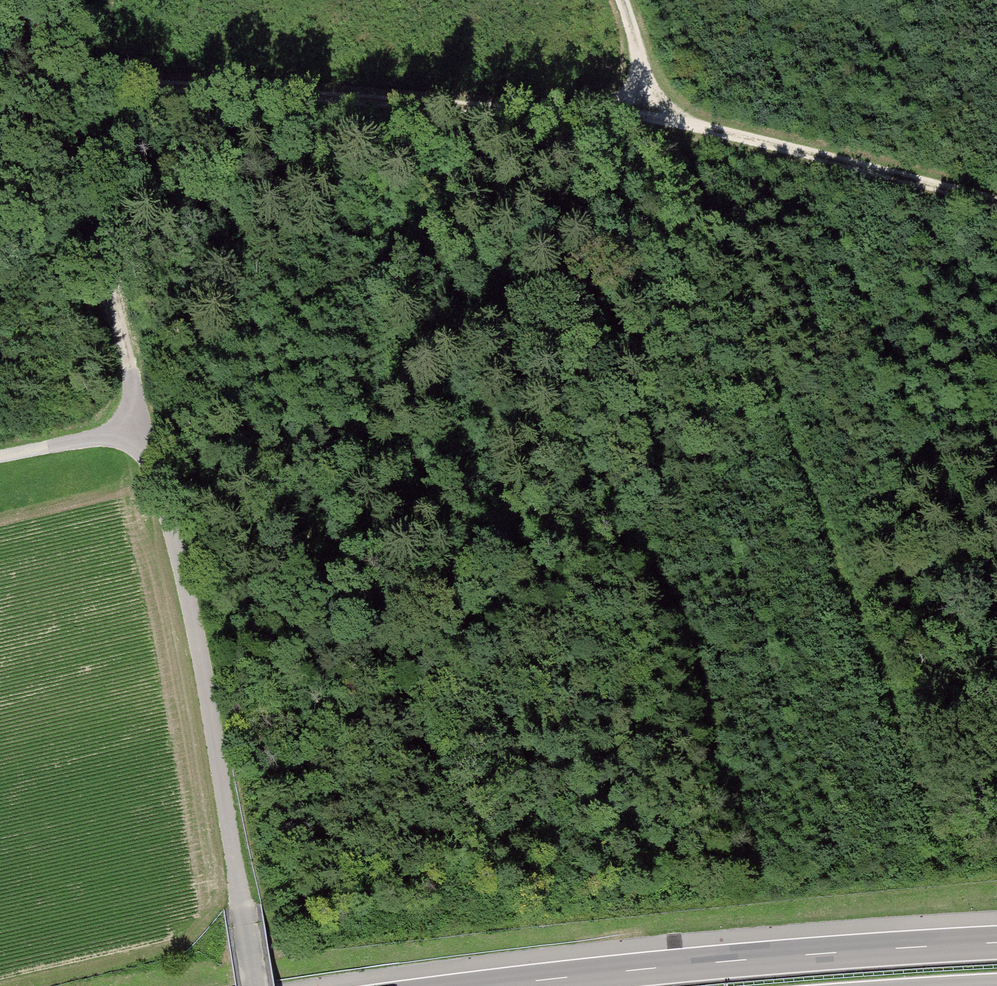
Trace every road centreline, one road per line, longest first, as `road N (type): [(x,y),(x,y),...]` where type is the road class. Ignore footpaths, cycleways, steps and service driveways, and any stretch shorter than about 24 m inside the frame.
road 1 (track): [(256,985),(185,586),(49,84),(0,80)]
road 2 (track): [(49,84),(665,123),(996,196)]
road 3 (track): [(959,858),(619,0)]
road 4 (motorway): [(996,942),(492,985)]
road 5 (track): [(0,455),(142,426)]

